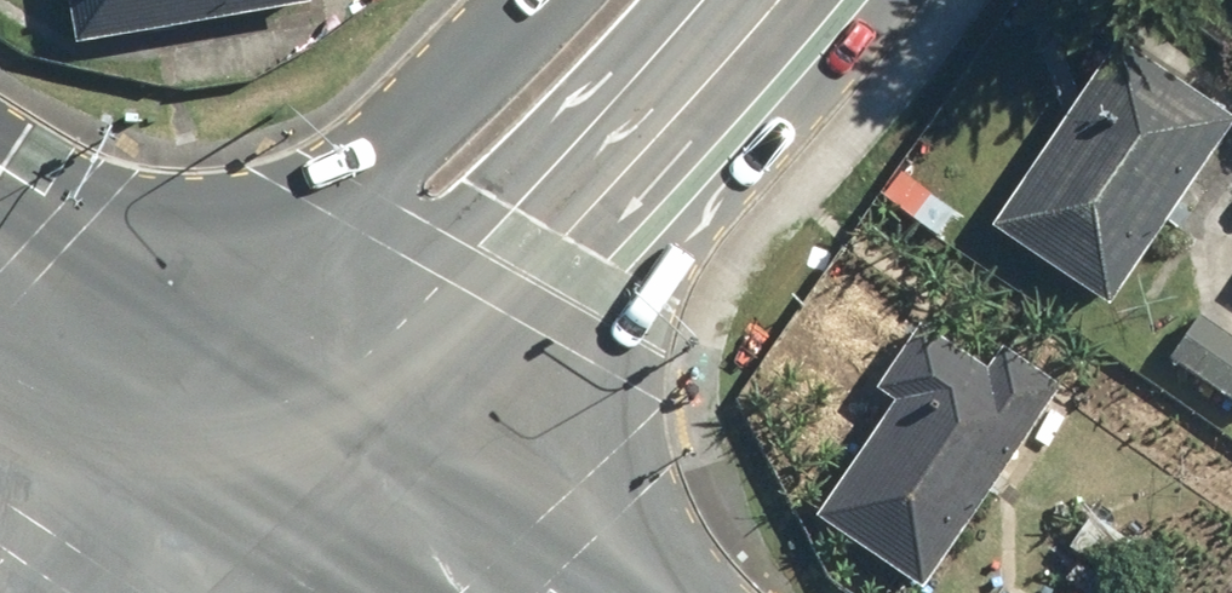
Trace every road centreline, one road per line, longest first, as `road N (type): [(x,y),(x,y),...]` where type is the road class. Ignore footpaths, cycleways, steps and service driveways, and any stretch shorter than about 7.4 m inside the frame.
road 1 (primary): [(718,0),(702,41),(513,294),(242,435)]
road 2 (primary): [(242,435),(357,207),(547,0)]
road 3 (primary): [(0,269),(242,435)]
road 4 (secondary): [(242,435),(482,592)]
road 5 (unclassified): [(242,435),(119,592)]

